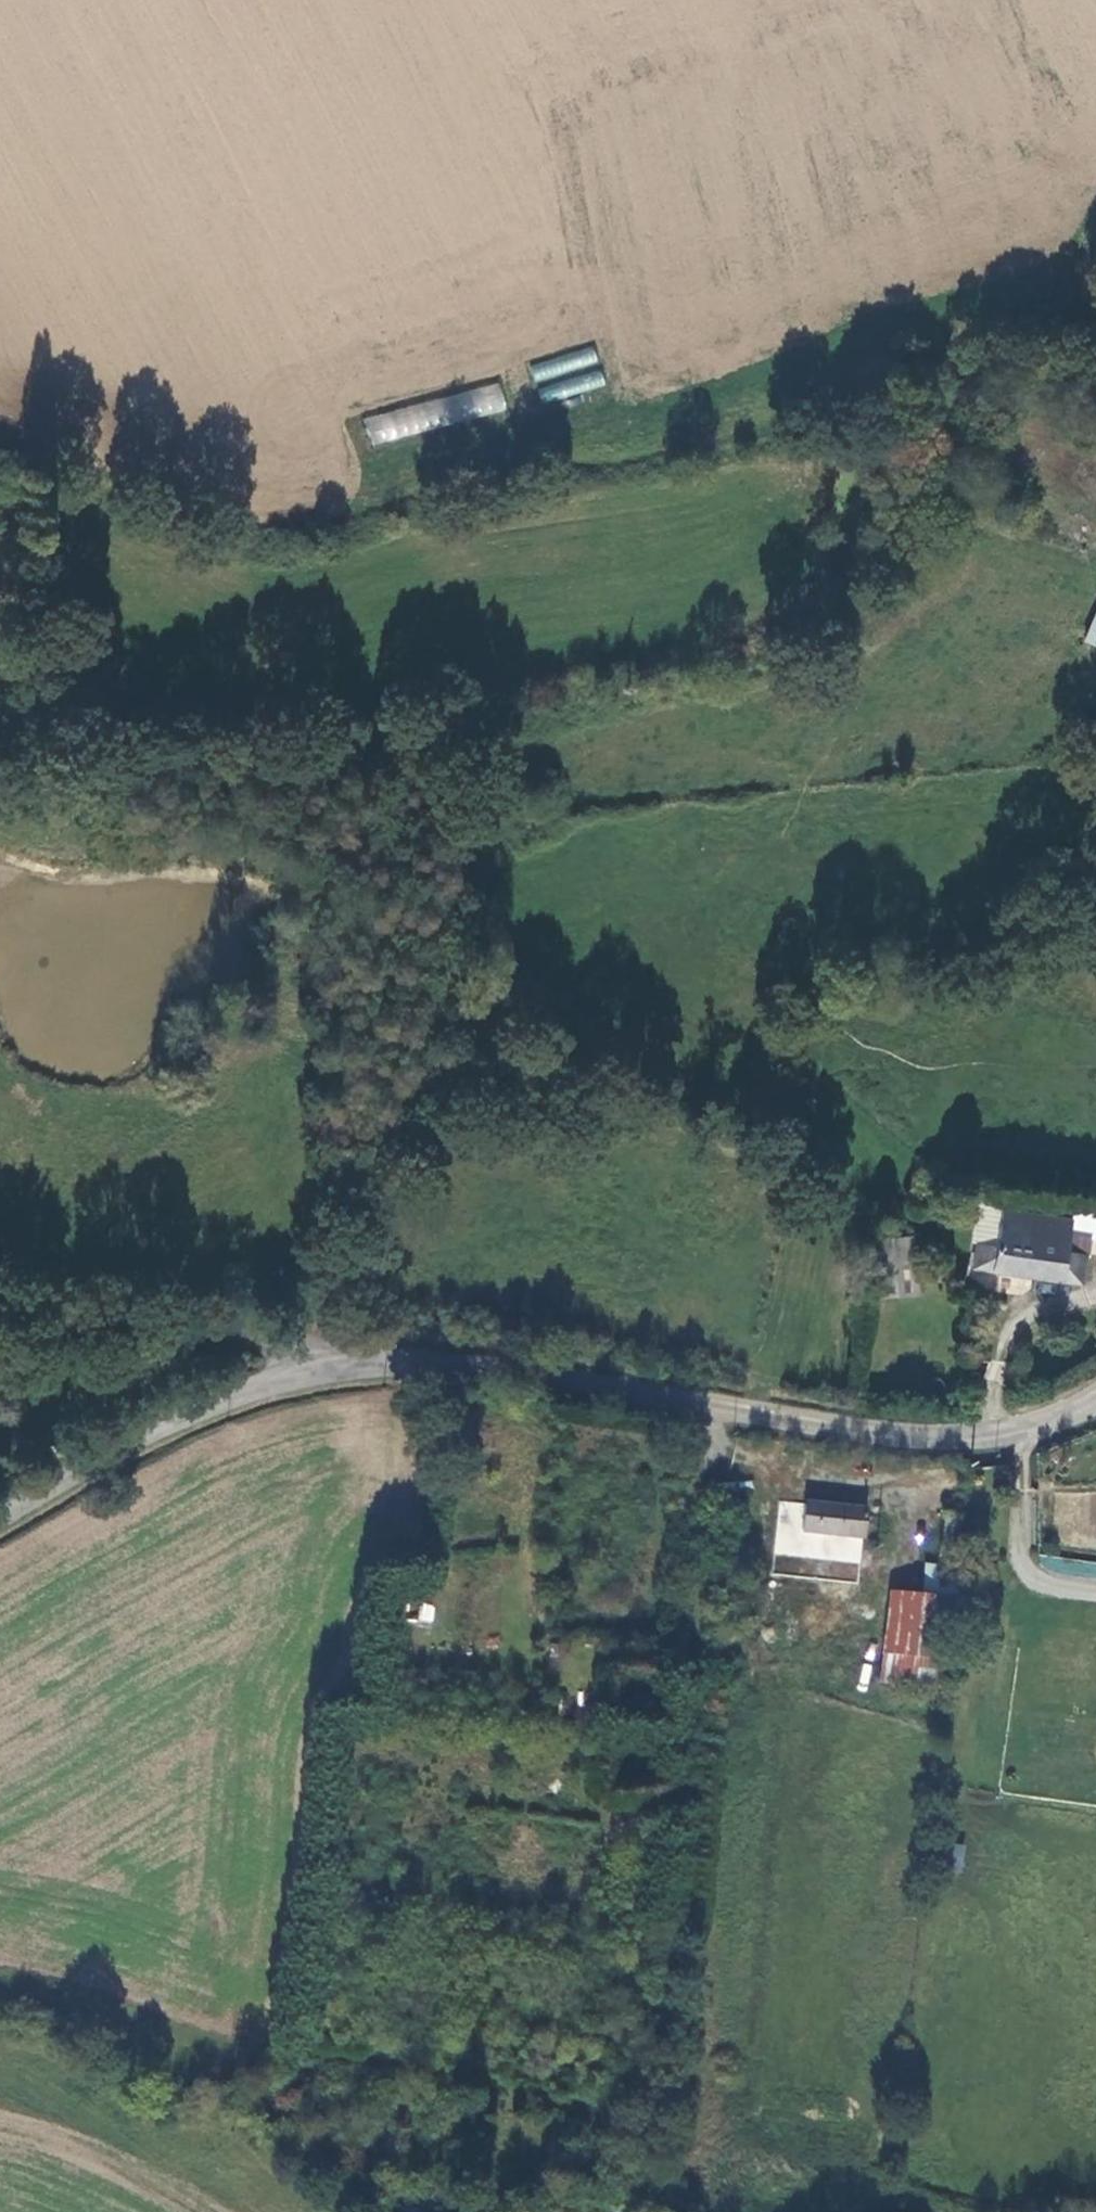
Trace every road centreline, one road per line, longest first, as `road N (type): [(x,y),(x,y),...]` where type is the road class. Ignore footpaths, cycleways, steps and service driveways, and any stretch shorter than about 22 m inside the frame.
road 1 (unclassified): [(0,1529),(229,1395),(387,1365),(919,1437),(1011,1431),(1095,1399)]

